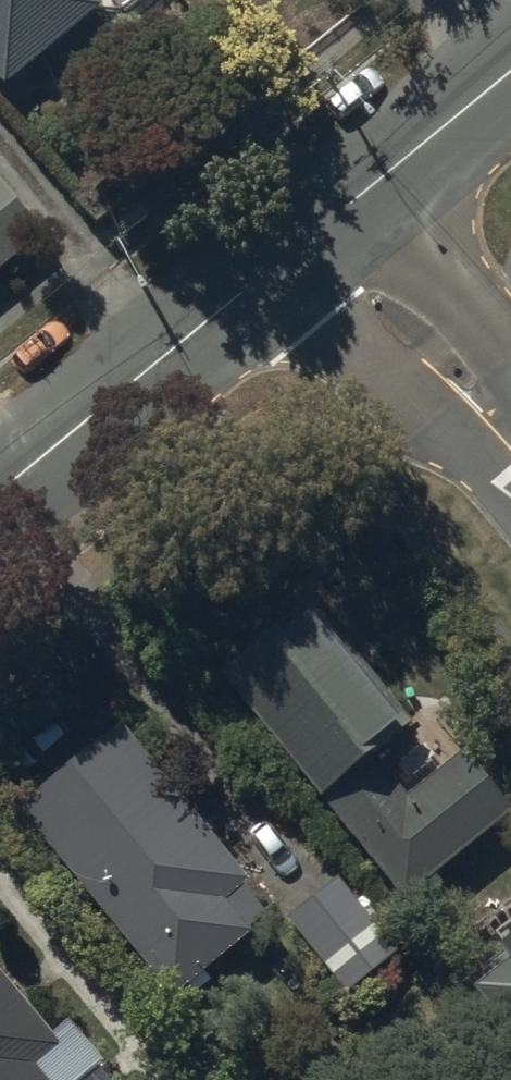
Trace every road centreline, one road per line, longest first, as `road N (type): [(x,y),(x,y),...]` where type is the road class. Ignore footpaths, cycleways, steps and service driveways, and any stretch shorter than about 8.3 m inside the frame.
road 1 (tertiary): [(325,225),(0,493)]
road 2 (residential): [(510,447),(325,225)]
road 3 (tertiary): [(510,72),(325,225)]

